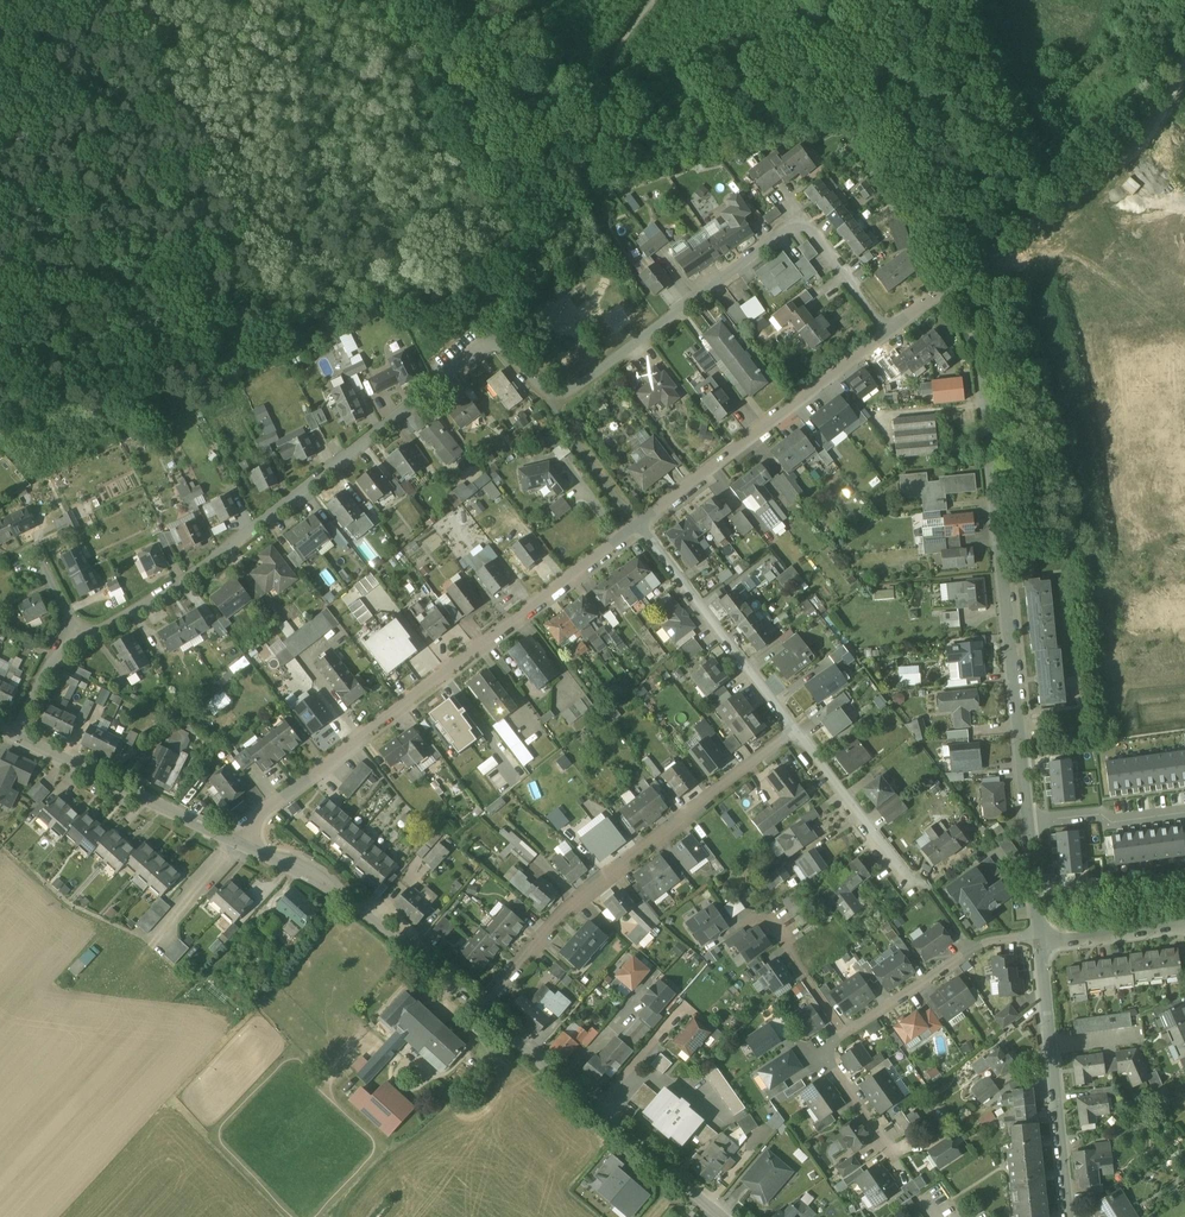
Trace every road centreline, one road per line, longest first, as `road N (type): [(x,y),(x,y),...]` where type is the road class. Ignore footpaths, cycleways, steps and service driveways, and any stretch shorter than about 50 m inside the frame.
road 1 (unclassified): [(887,332),(808,226),(792,225),(568,393),(543,390),(493,340),(188,578),(80,638)]
road 2 (unclassified): [(973,266),(1030,820)]
road 3 (residential): [(241,844),(258,818),(641,523)]
road 4 (track): [(304,23),(360,26),(414,75),(461,144),(557,150),(597,94),(645,0)]
road 5 (residential): [(797,736),(565,916),(485,1008)]
road 6 (unclassified): [(726,1216),(485,1008)]
road 7 (residential): [(641,523),(887,332)]
road 8 (unclassified): [(1184,58),(1135,146),(973,266)]
road 9 (track): [(849,0),(955,278)]
road 10 (unclassified): [(485,1008),(325,885),(241,844)]
road 11 (unclassified): [(1043,941),(1071,1216)]
road 12 (unclassified): [(916,0),(954,136),(973,266)]
road 13 (residential): [(797,736),(641,523)]
road 14 (unclassified): [(241,844),(15,733)]
road 15 (residential): [(1043,941),(971,951),(843,1034)]
road 16 (residential): [(912,883),(797,736)]
road 17 (residential): [(1030,820),(1100,815),(1112,823),(1184,812)]
road 18 (residential): [(1184,924),(1043,941)]
road 19 (residential): [(843,1034),(829,1051),(834,1068),(893,1149)]
road 20 (residential): [(776,922),(843,1034)]
road 21 (unclassified): [(1030,820),(1043,941)]

